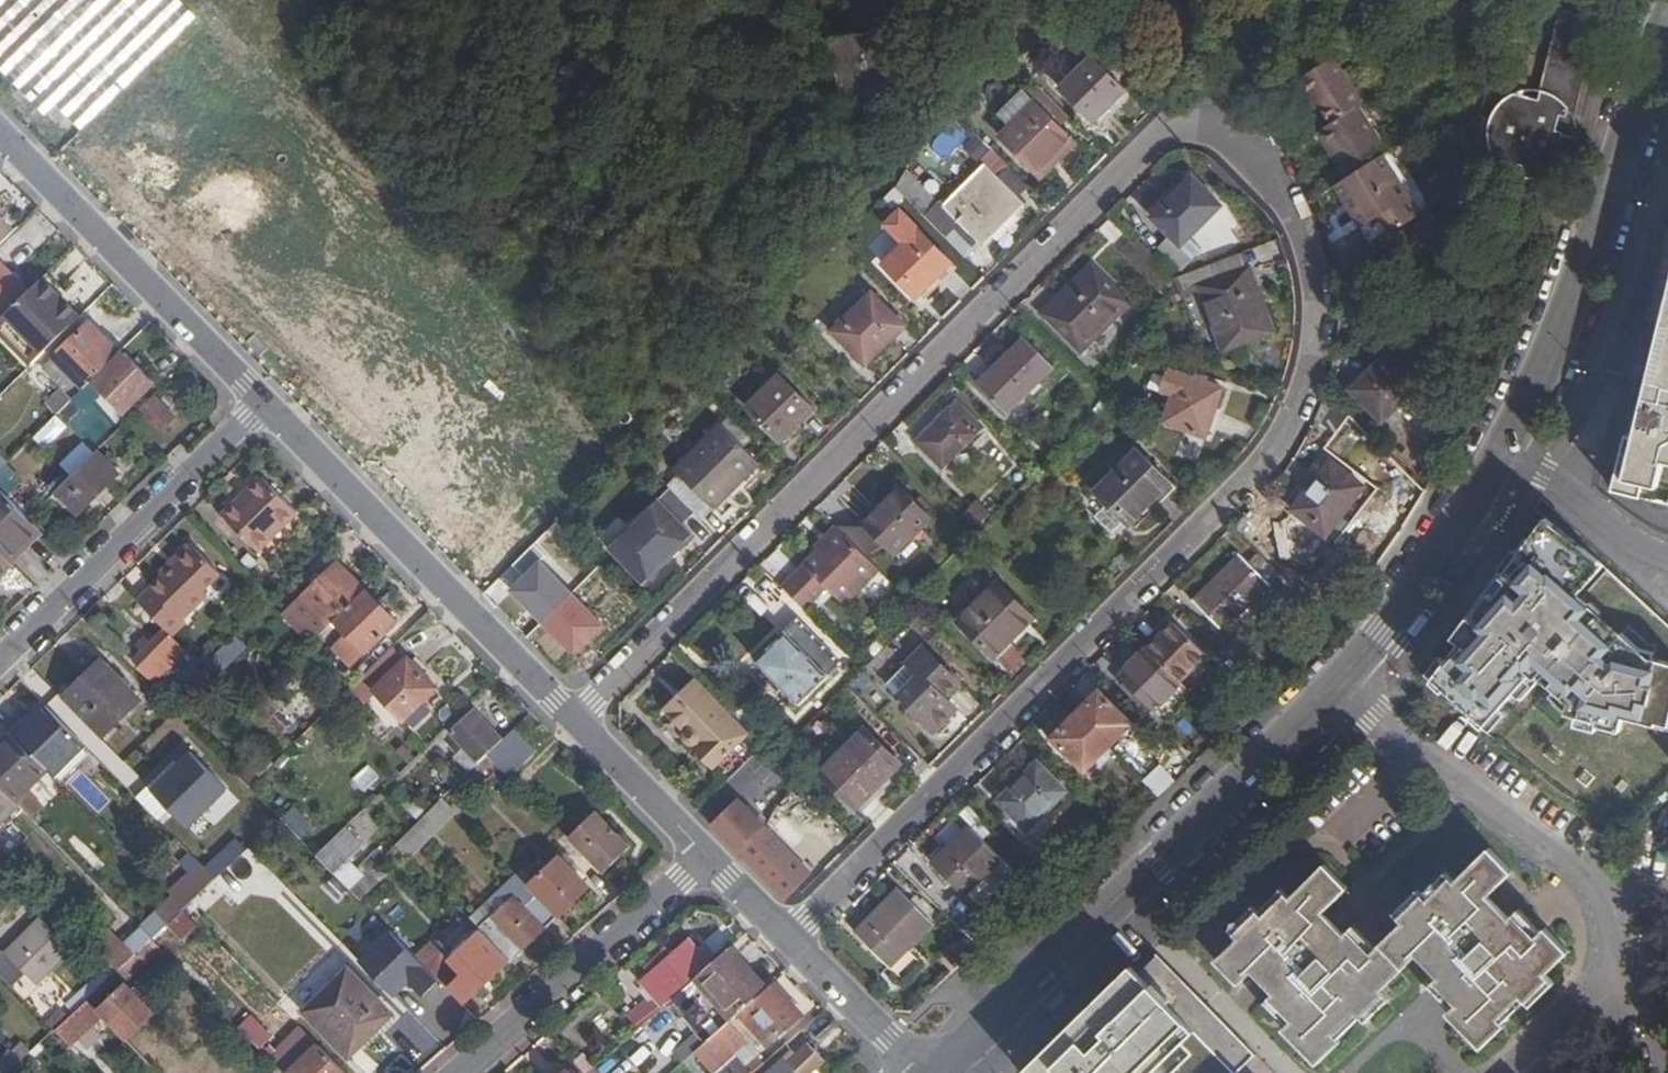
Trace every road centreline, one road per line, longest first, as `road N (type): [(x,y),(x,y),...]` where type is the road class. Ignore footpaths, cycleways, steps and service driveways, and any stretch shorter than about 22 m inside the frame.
road 1 (residential): [(573,718),(1148,153),(1200,114),(1257,152),(1302,262),(1312,314),(1312,372),(1287,427),(1214,523),(786,941)]
road 2 (tertiary): [(936,1072),(1340,679)]
road 3 (tertiary): [(1503,451),(1564,319),(1667,24)]
road 4 (residential): [(263,403),(573,718)]
road 5 (residential): [(0,133),(263,403)]
road 6 (residential): [(0,663),(263,403)]
road 7 (unclassified): [(1340,679),(1608,888)]
road 8 (residential): [(459,1072),(706,856)]
road 9 (tertiary): [(1340,679),(1382,633),(1503,451)]
road 10 (residential): [(786,941),(934,1072)]
road 11 (unclassified): [(1503,451),(1636,544),(1667,555)]
road 12 (residential): [(573,718),(706,856)]
road 13 (unclassified): [(1522,1072),(1617,981)]

